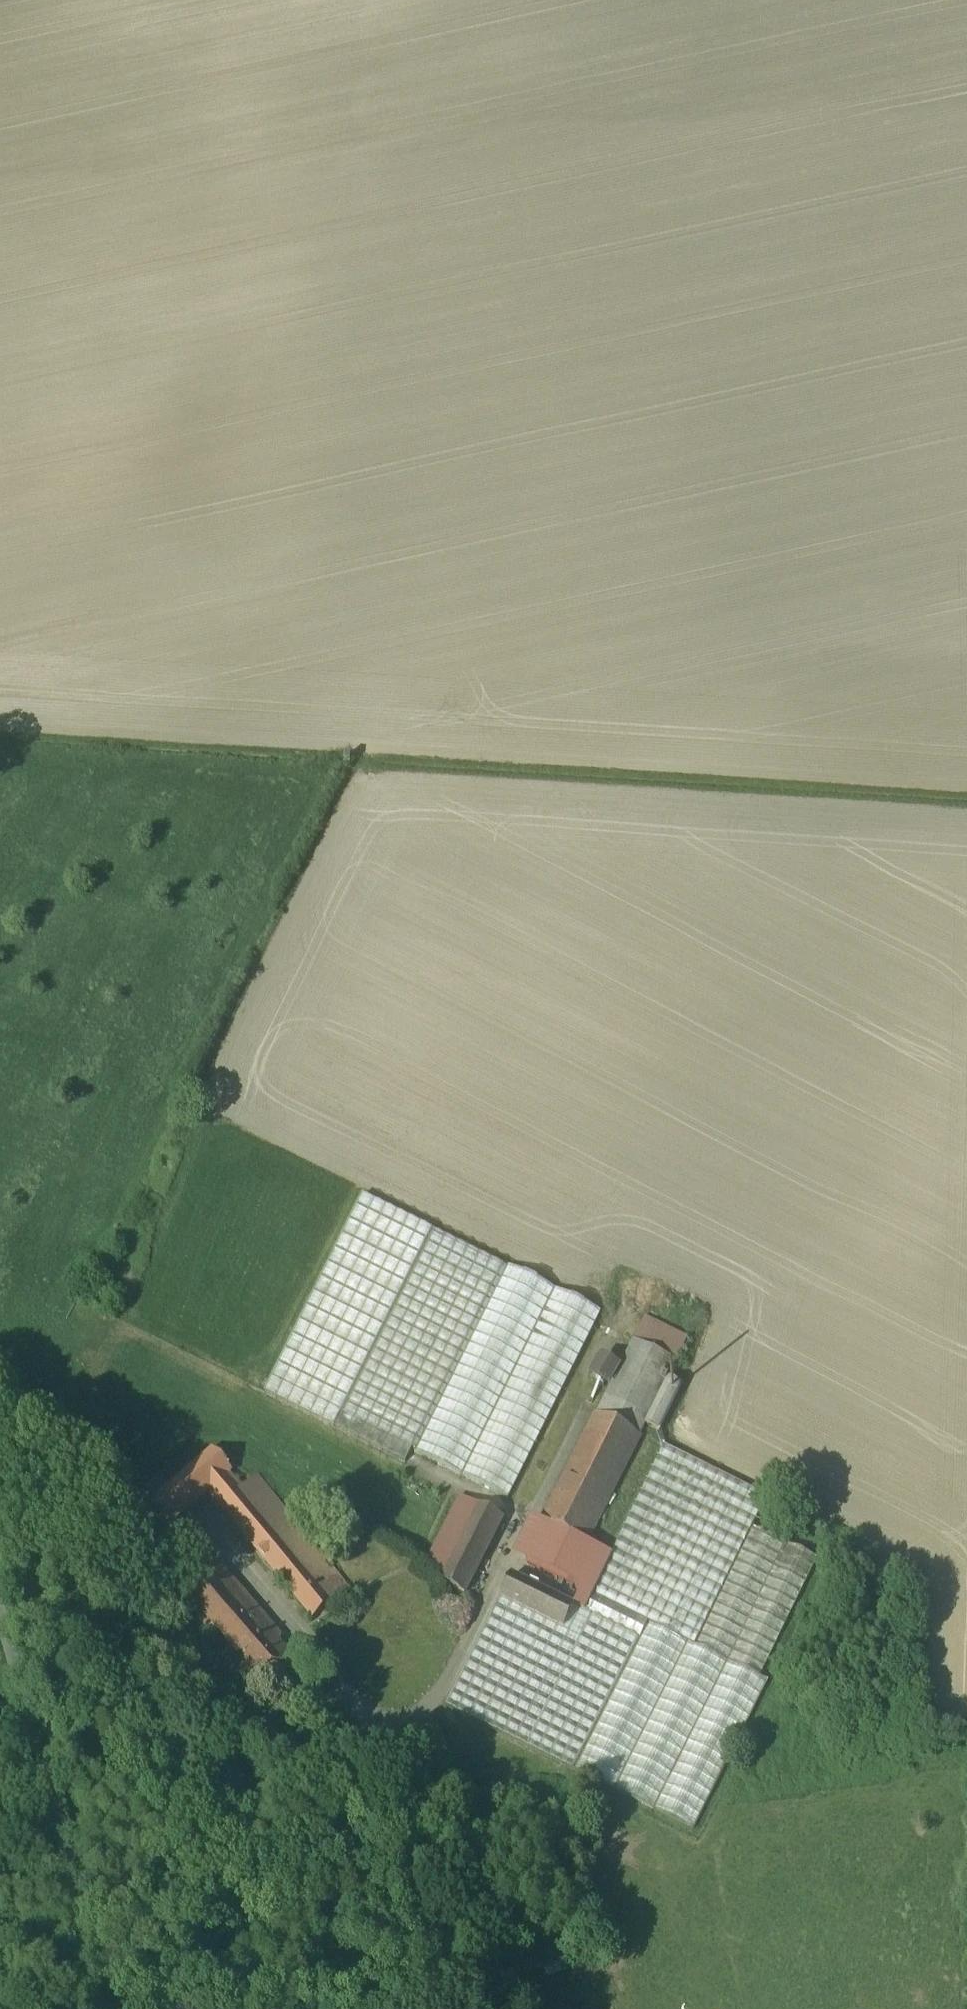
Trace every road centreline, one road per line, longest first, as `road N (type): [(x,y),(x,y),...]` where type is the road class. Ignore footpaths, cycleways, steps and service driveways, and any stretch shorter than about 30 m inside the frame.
road 1 (unclassified): [(0,1573),(37,1684),(110,2008)]

